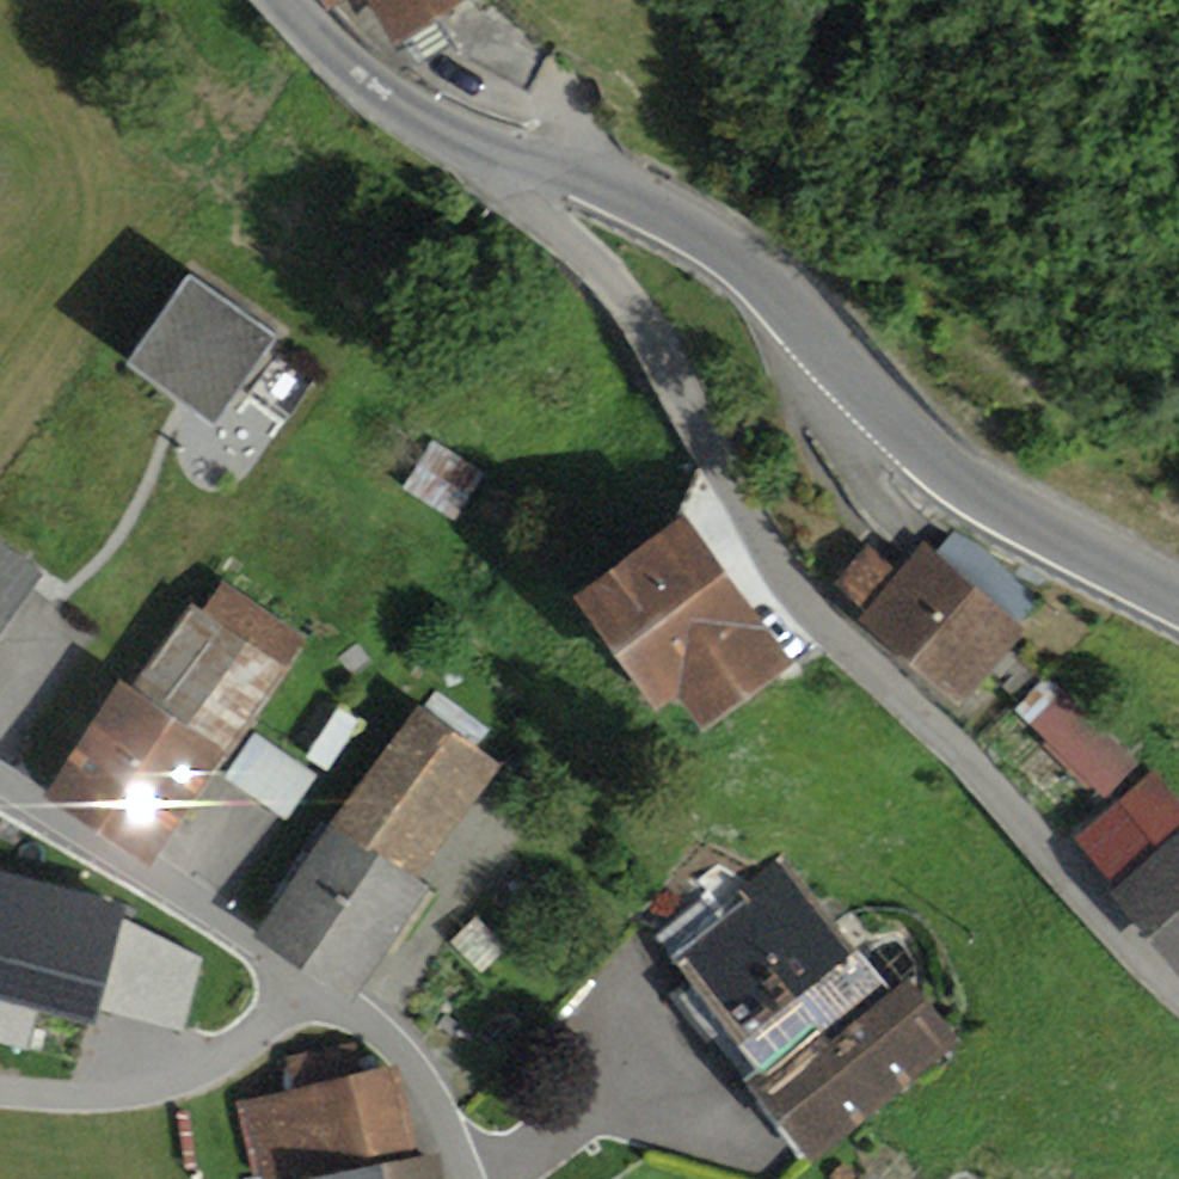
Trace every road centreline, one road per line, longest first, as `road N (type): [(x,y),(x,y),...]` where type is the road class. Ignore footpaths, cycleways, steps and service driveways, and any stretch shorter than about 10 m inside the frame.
road 1 (residential): [(516,166),(516,192),(639,308),(784,576),(943,727),(1125,940),(1178,989)]
road 2 (tertiary): [(516,166),(660,205),(800,307),(924,447),(1017,512),(1178,592)]
road 3 (residential): [(461,1178),(420,1074),(384,1032),(309,990),(226,921),(0,802)]
road 4 (tertiary): [(285,0),(418,117),(516,166)]

